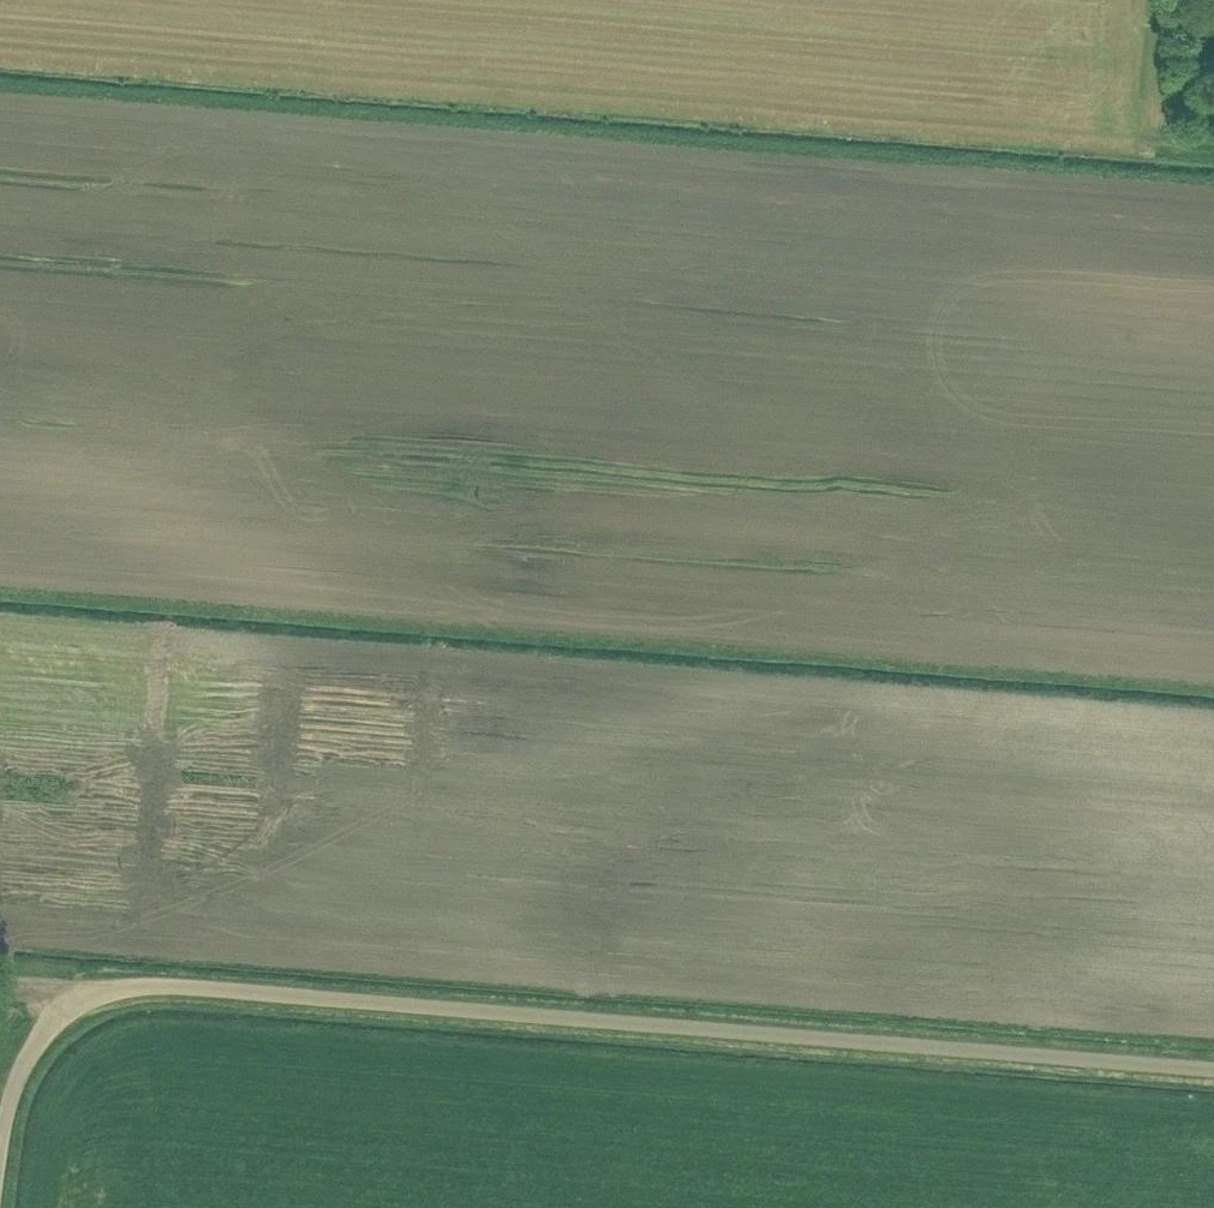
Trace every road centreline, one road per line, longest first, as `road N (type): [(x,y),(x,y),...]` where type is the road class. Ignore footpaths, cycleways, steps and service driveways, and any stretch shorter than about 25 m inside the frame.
road 1 (unclassified): [(1213,1067),(141,984),(86,996),(40,1032),(13,1088),(0,1150)]

